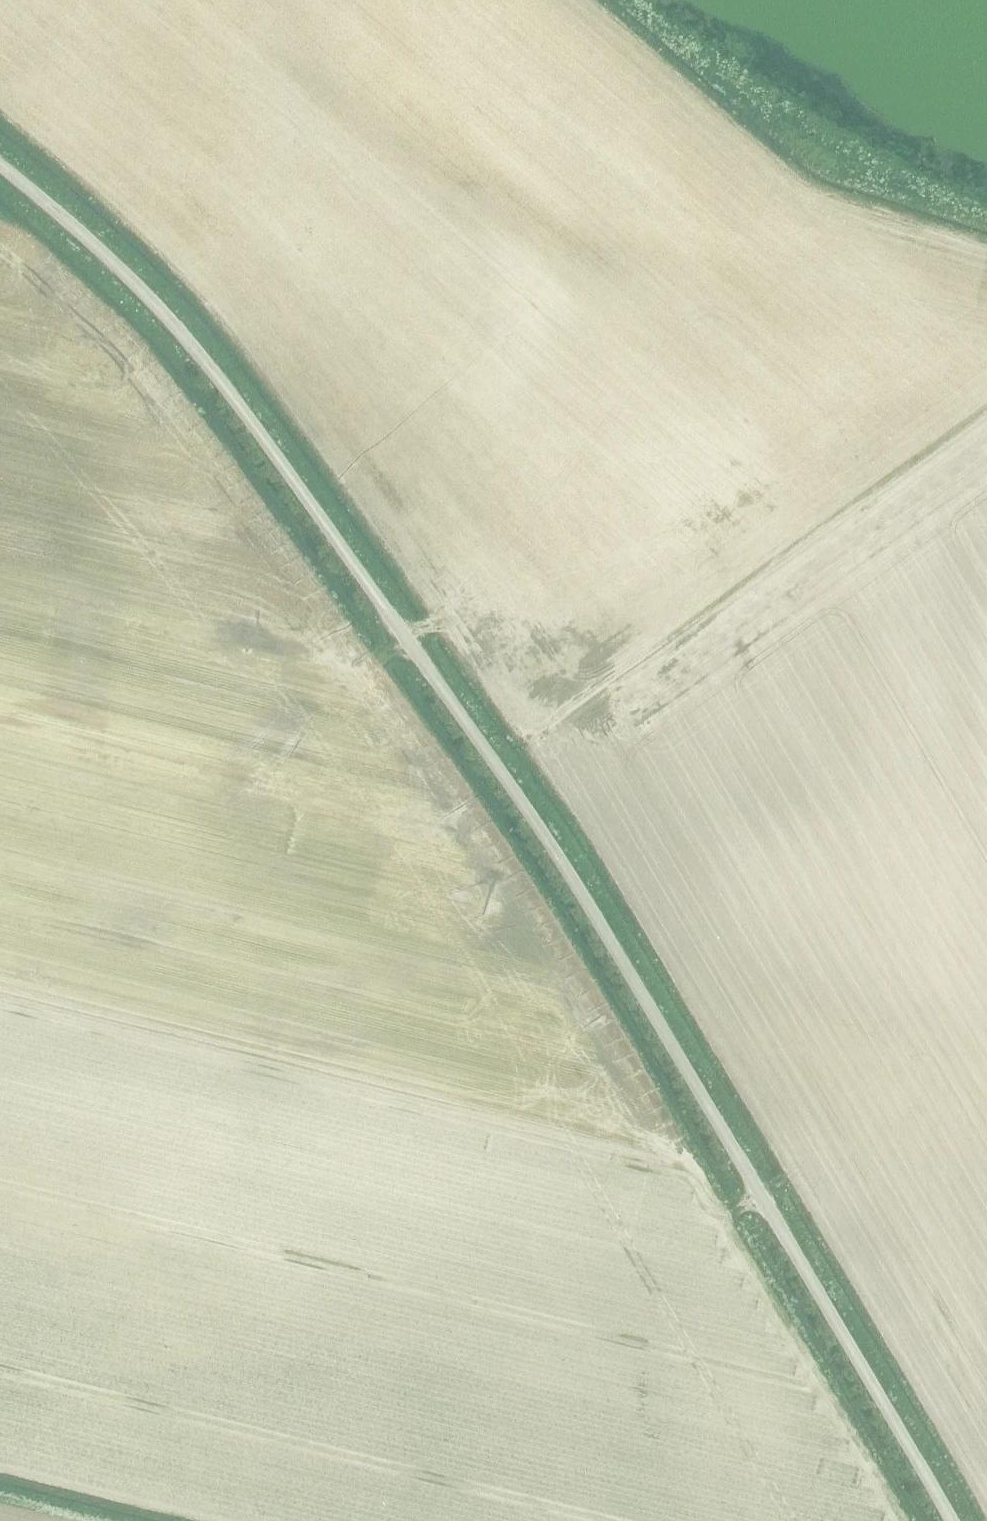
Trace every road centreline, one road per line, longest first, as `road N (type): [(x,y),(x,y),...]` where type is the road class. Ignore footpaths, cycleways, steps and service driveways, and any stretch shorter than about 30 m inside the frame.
road 1 (unclassified): [(949,1520),(537,789),(218,359),(0,160)]

